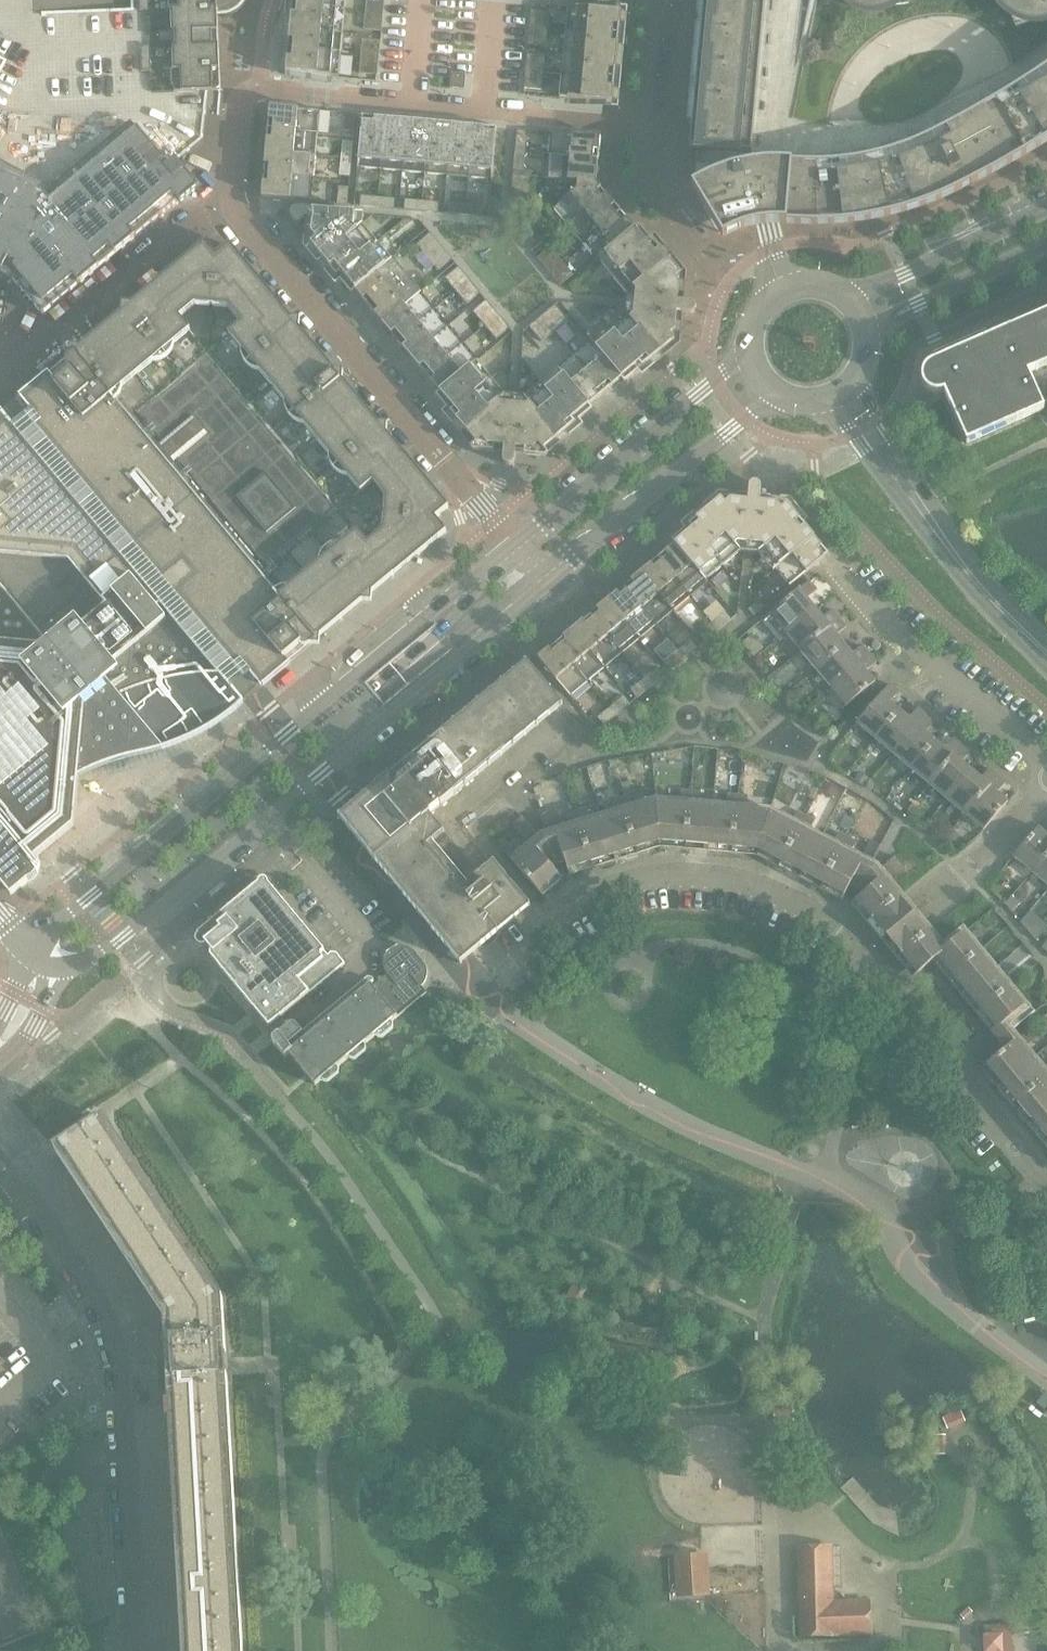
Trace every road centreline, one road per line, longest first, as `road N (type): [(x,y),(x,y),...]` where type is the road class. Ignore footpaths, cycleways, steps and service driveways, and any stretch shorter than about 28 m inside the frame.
road 1 (residential): [(518,546),(78,909),(34,957)]
road 2 (residential): [(81,965),(223,859),(556,573)]
road 3 (residential): [(137,1650),(121,1394),(109,1332),(11,1170)]
road 4 (residential): [(504,970),(552,920),(601,890),(678,875),(782,895),(838,931),(858,959)]
road 5 (residential): [(602,122),(261,87)]
road 6 (residential): [(444,461),(235,209)]
road 7 (residential): [(749,349),(518,546)]
road 8 (residential): [(858,959),(1046,1186)]
road 9 (residential): [(1046,767),(834,563)]
road 10 (residential): [(556,573),(776,394)]
road 11 (unclassified): [(1046,208),(847,298)]
road 12 (unclassified): [(866,326),(1046,242)]
road 13 (unclassified): [(1046,654),(962,566),(925,512)]
road 14 (residential): [(912,912),(1046,788)]
road 15 (unclassified): [(827,401),(904,499),(925,512)]
road 16 (unclassified): [(925,512),(919,485),(854,384)]
road 17 (unclassified): [(847,298),(815,285),(780,292),(757,316),(749,349)]
road 18 (unclassified): [(235,209),(240,102),(261,87)]

